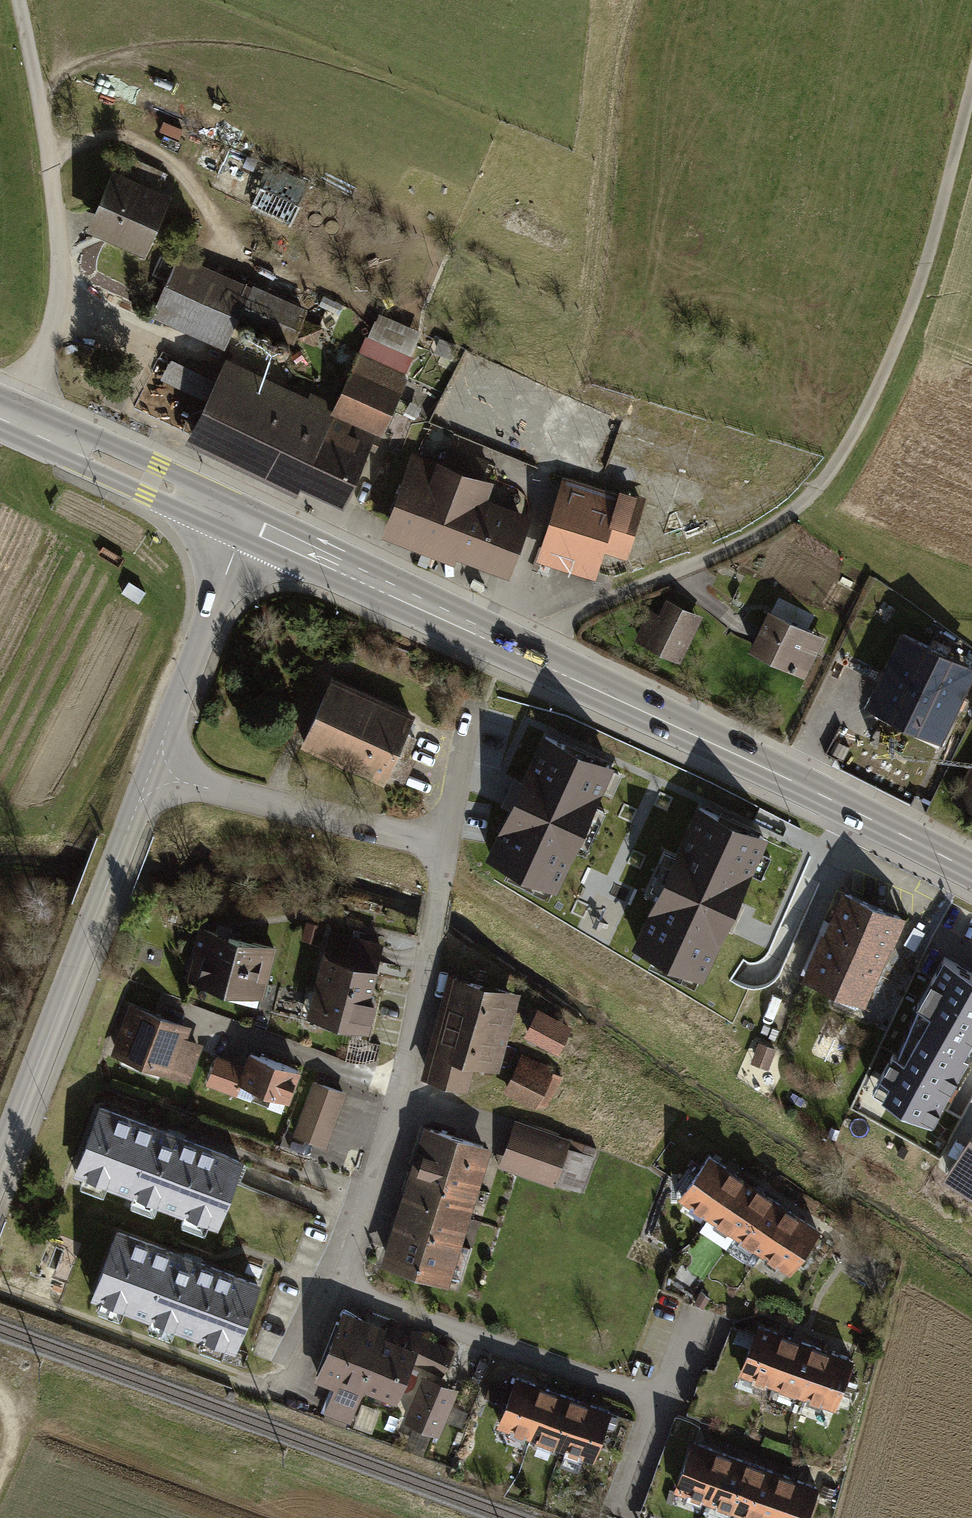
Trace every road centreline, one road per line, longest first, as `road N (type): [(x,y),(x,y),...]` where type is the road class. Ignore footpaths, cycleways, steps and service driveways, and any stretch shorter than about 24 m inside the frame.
road 1 (track): [(510,649),(532,631),(785,518),(845,449),(917,295),(971,72)]
road 2 (residential): [(152,772),(416,835),(434,855),(438,890),(403,1088),(338,1287)]
road 3 (primary): [(493,641),(971,873)]
road 4 (residential): [(15,421),(60,290),(51,167),(15,0)]
road 5 (residential): [(0,1166),(152,772)]
road 6 (track): [(570,378),(586,312),(604,126),(628,0)]
road 7 (residential): [(338,1287),(654,1400)]
road 8 (primary): [(245,522),(493,641)]
road 9 (residential): [(152,772),(245,522)]
road 10 (primary): [(15,421),(245,522)]
road 11 (unclassified): [(493,641),(529,556),(547,478)]
road 12 (track): [(0,1480),(38,1403),(0,1390)]
road 13 (residential): [(338,1287),(284,1398)]

